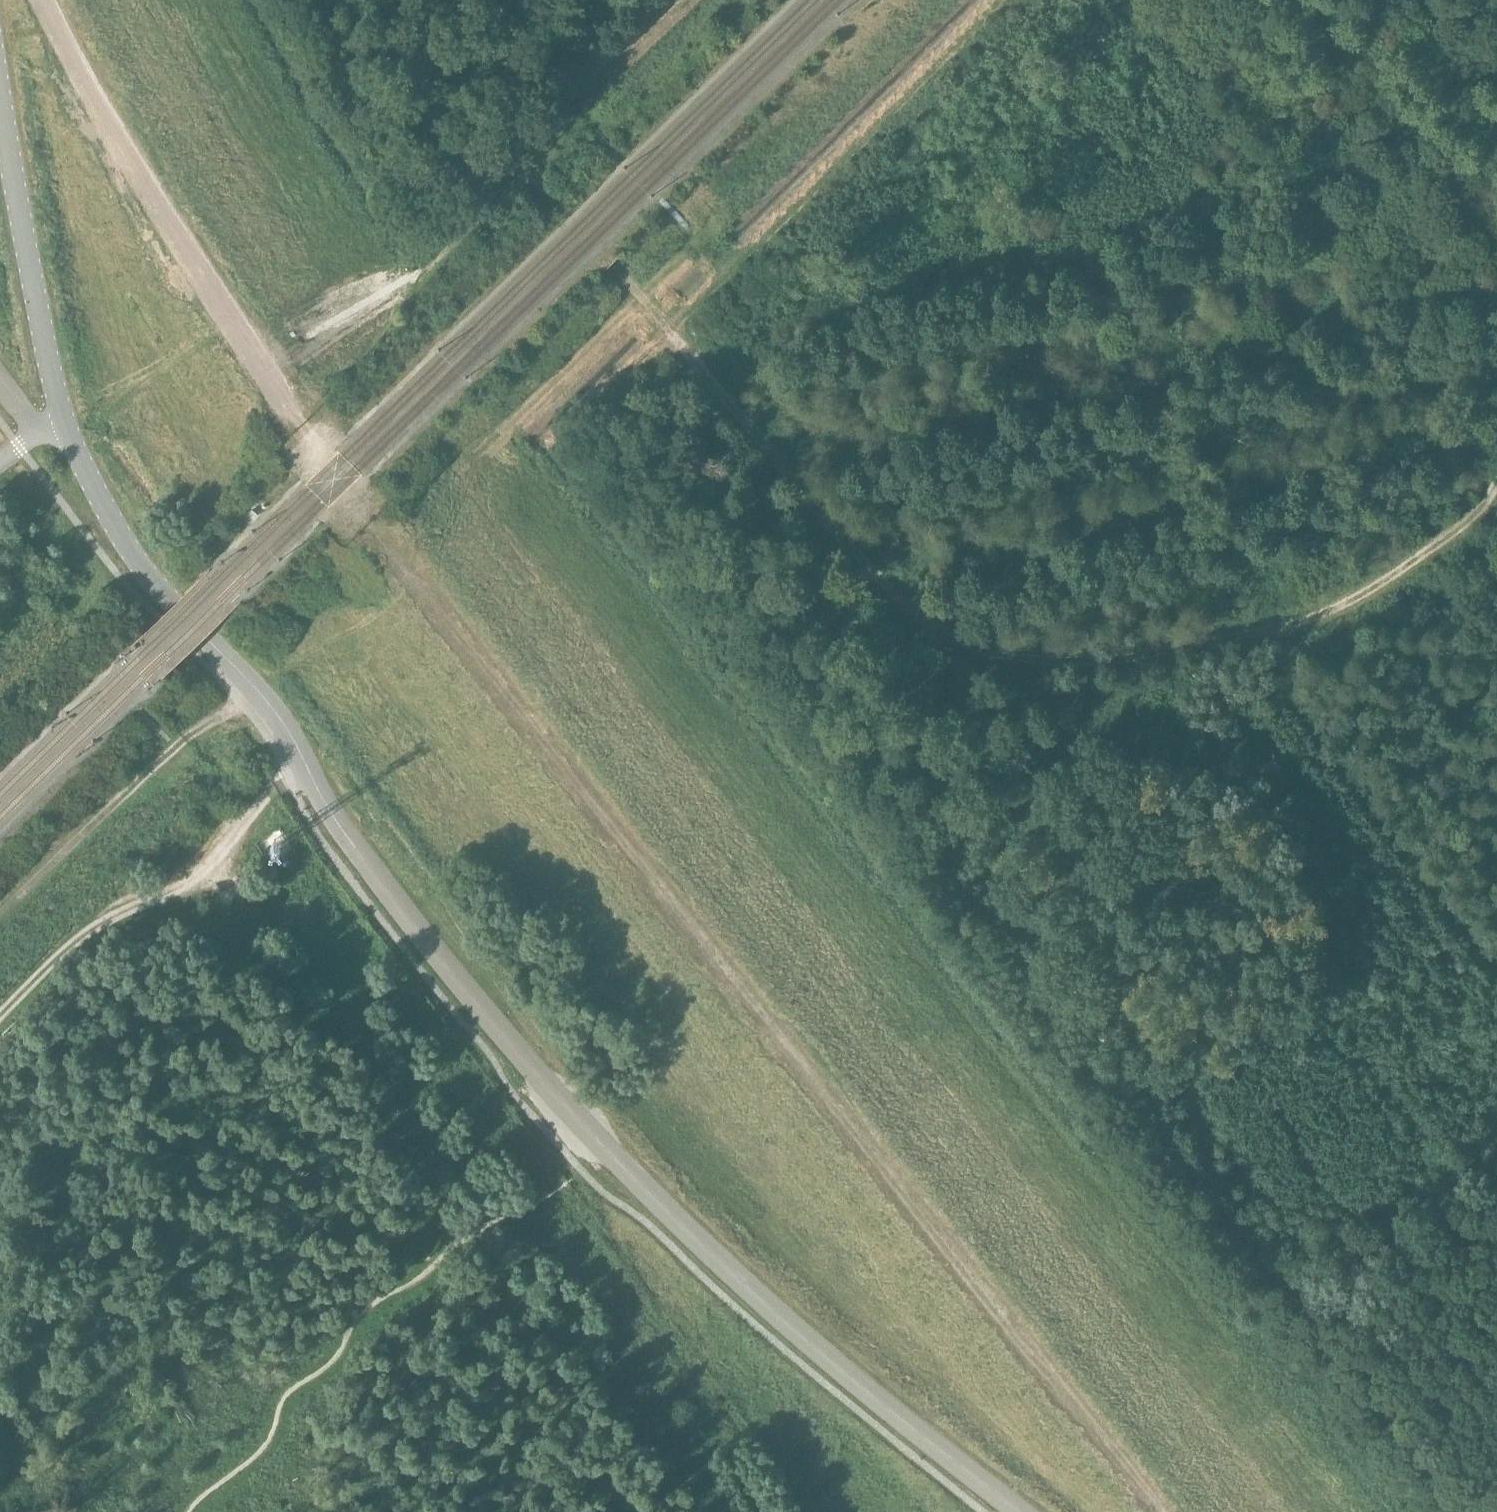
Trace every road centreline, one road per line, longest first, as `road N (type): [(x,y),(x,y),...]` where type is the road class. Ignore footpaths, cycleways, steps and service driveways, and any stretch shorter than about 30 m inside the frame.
road 1 (tertiary): [(1029,1511),(759,1296),(521,1056),(344,833),(254,686),(138,560),(66,426),(0,85)]
road 2 (track): [(1159,1511),(370,525)]
road 3 (track): [(418,584),(451,541),(478,470),(506,435),(937,0)]
road 4 (track): [(291,781),(257,804),(228,872),(497,1220)]
road 5 (track): [(997,0),(667,328)]
road 6 (track): [(0,919),(186,740),(256,689)]
road 7 (track): [(0,1018),(95,923),(145,895),(228,872)]
road 8 (track): [(525,175),(713,0)]
road 9 (track): [(540,162),(560,114),(597,64),(677,0)]

